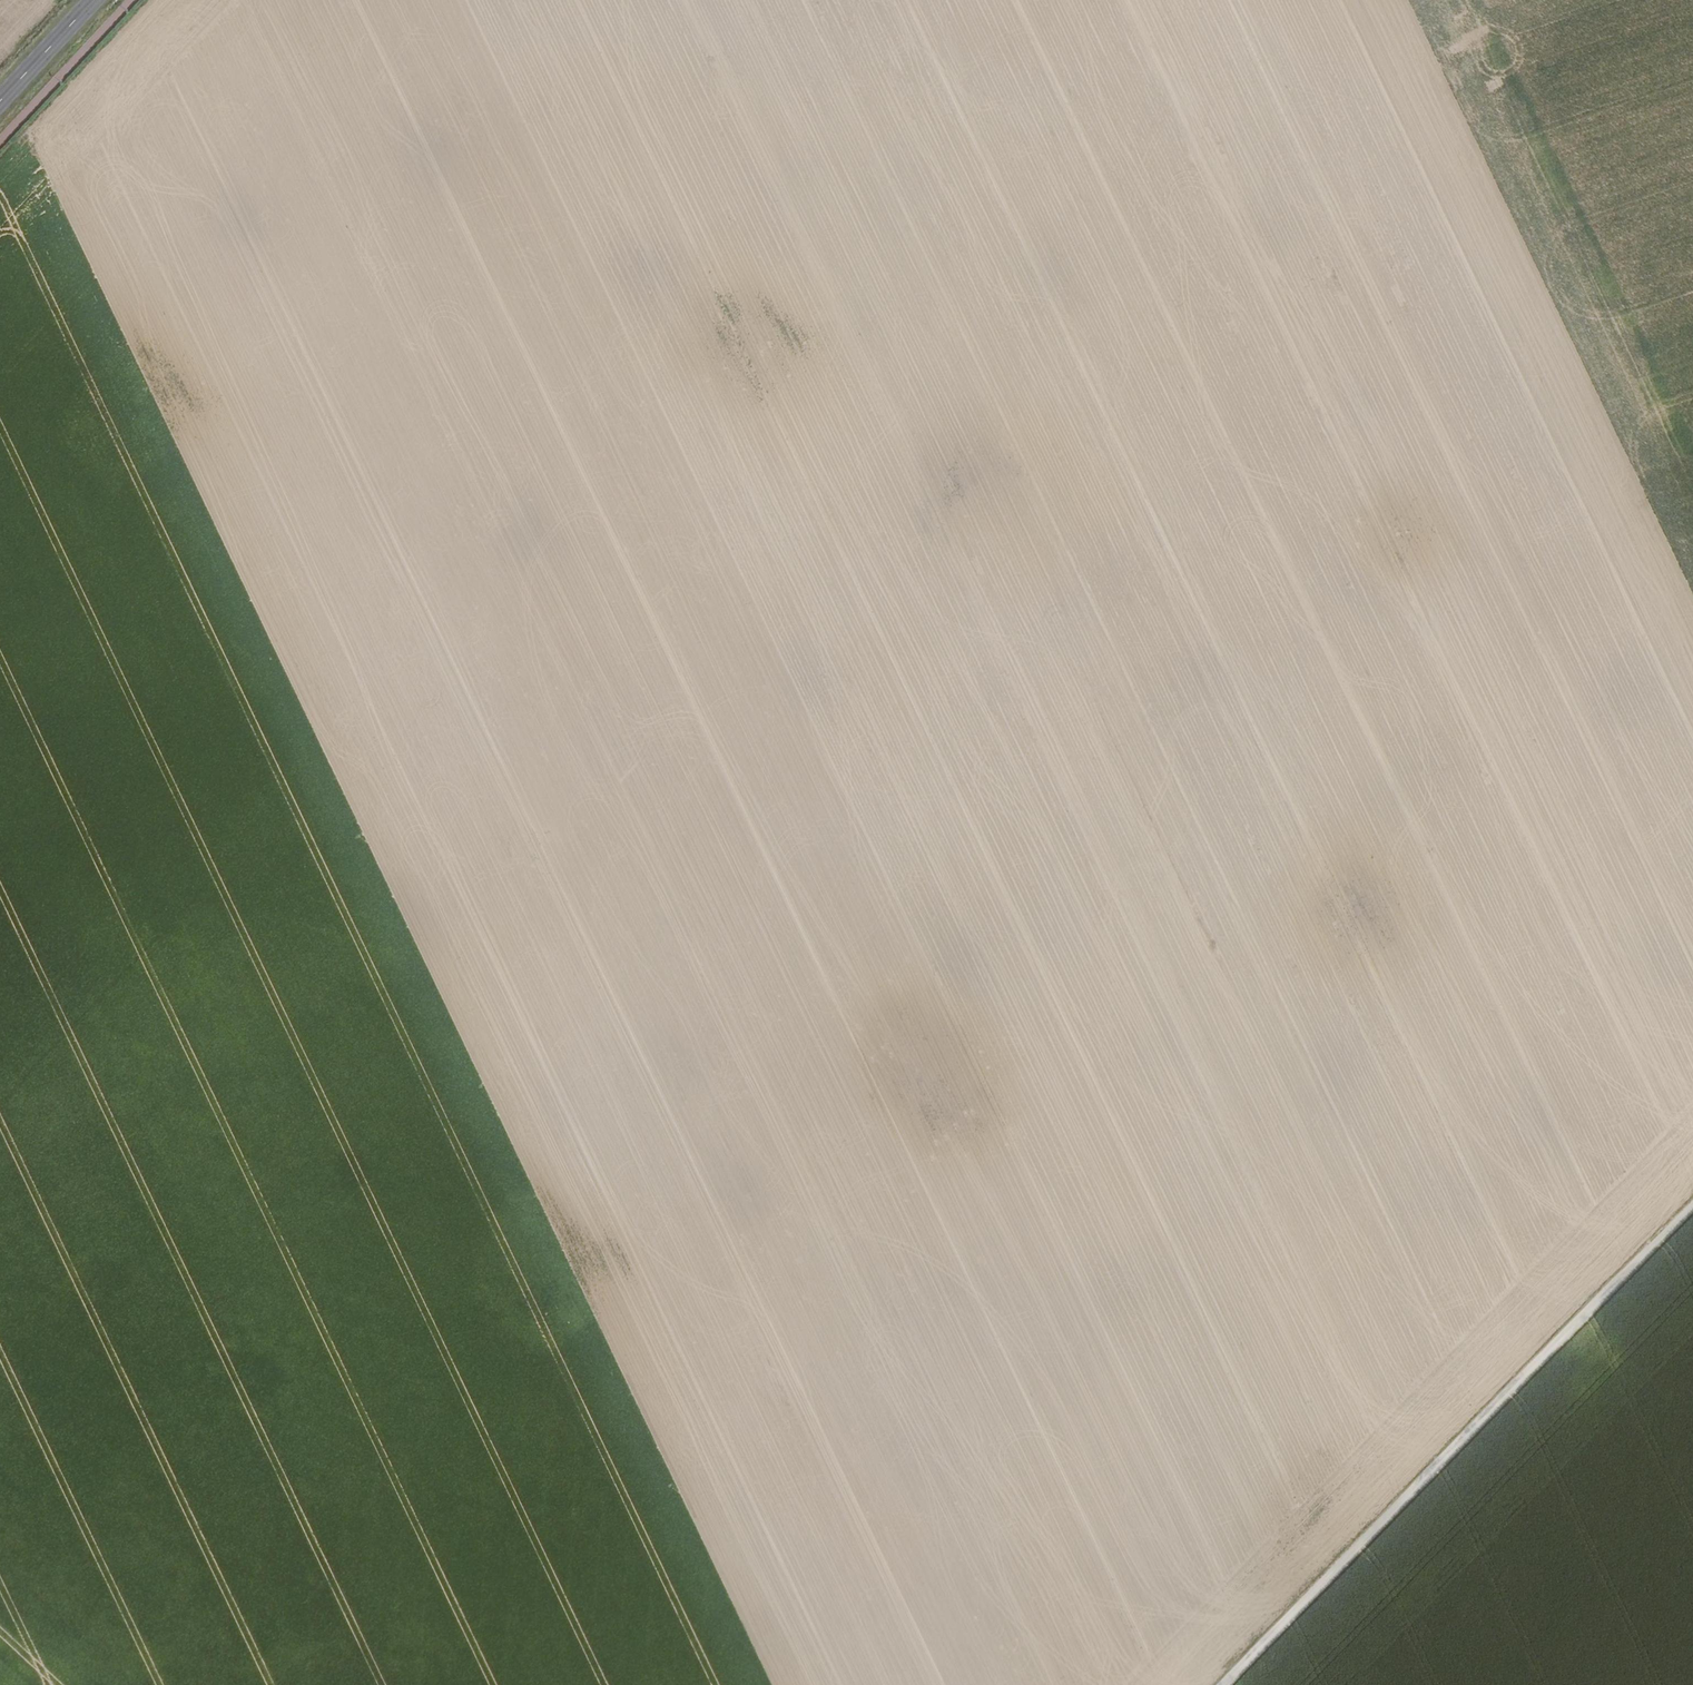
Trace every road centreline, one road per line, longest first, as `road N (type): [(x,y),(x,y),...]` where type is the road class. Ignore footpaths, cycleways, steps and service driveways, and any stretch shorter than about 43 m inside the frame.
road 1 (track): [(1236,1684),(1692,1213)]
road 2 (primary): [(0,105),(98,0)]

